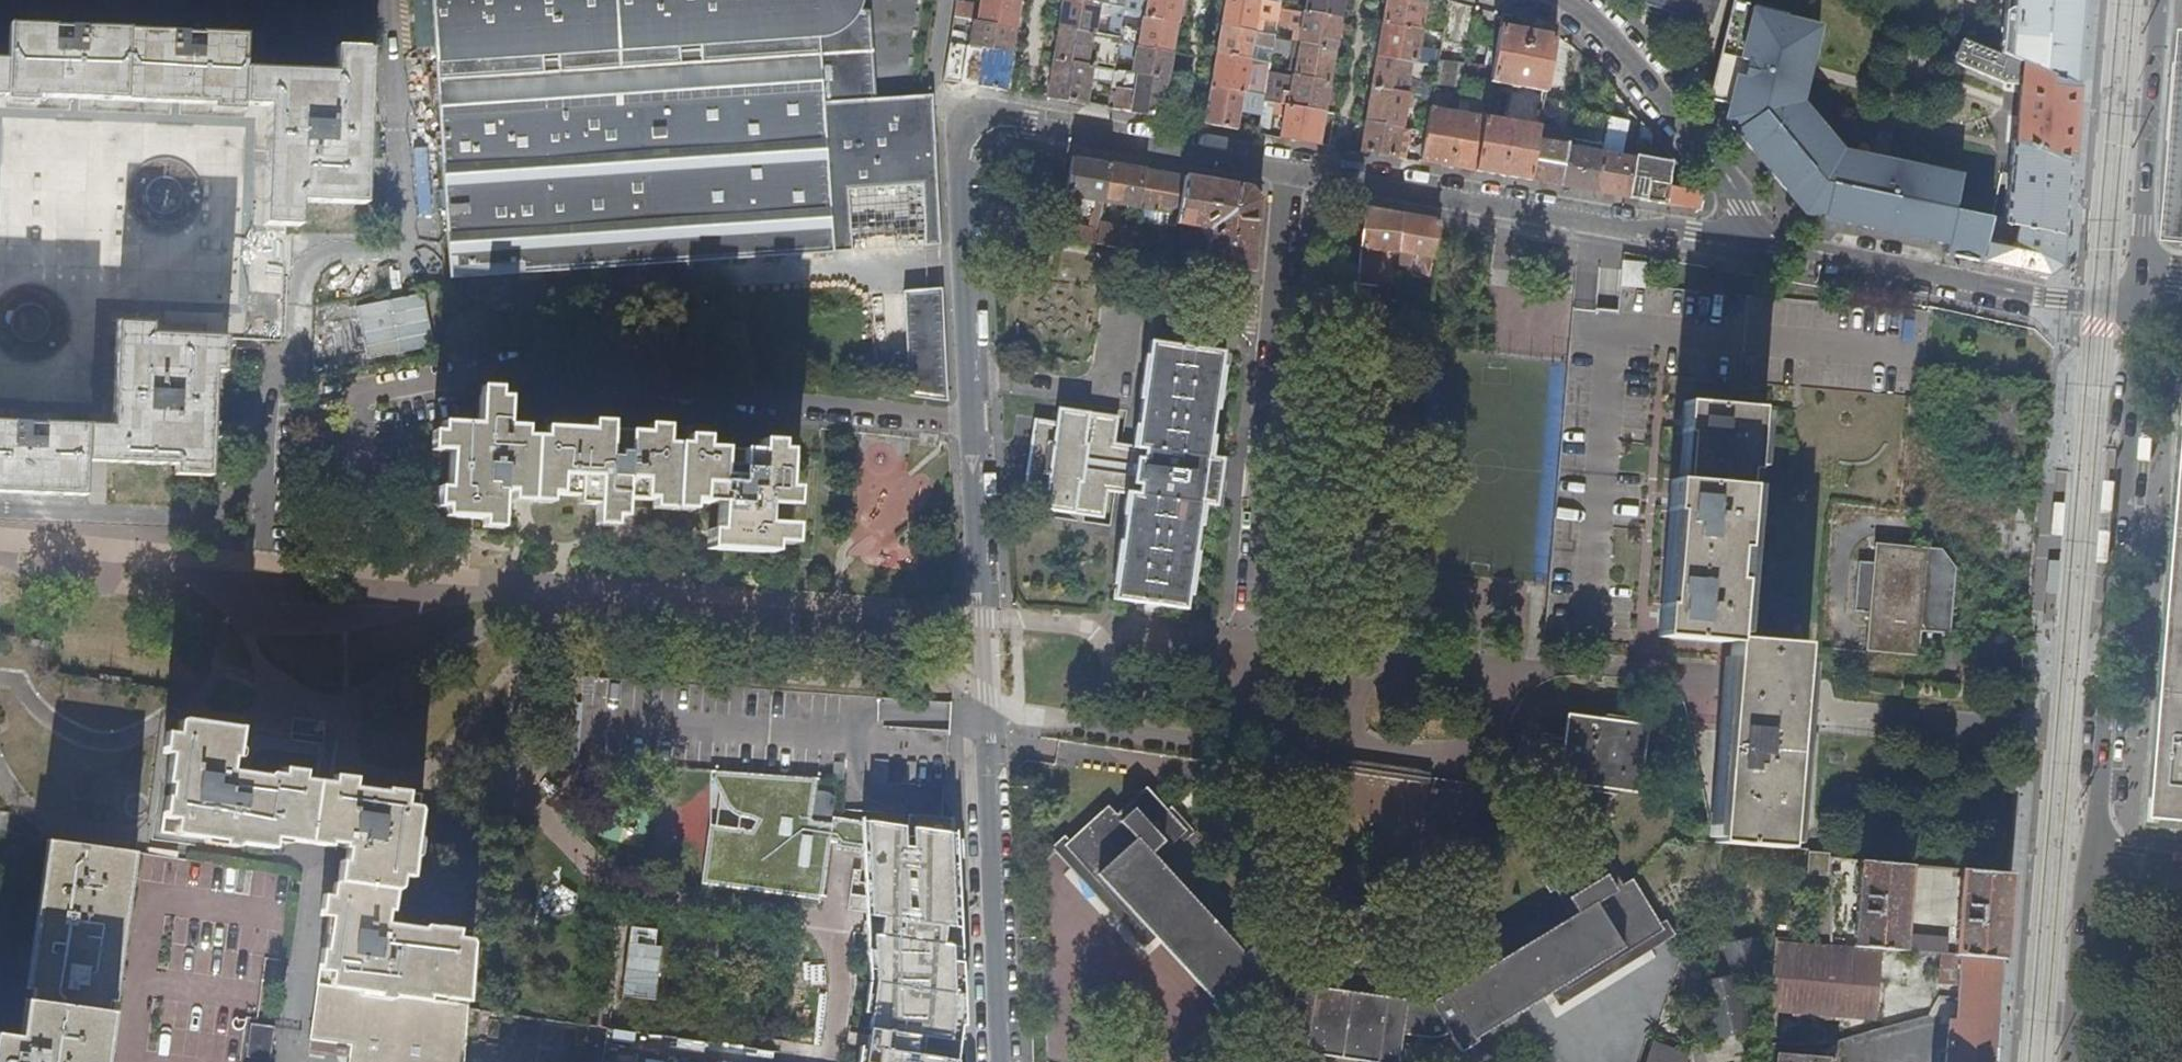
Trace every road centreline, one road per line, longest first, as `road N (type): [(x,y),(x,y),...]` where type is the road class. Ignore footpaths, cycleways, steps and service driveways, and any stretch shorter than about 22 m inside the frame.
road 1 (residential): [(0,513),(180,526),(256,488),(268,390),(299,353),(300,289),(312,261),(339,252),(402,251),(387,0)]
road 2 (residential): [(350,497),(362,394),(577,353),(617,375),(700,401),(969,424)]
road 3 (residential): [(1299,170),(956,111),(969,424)]
road 4 (residential): [(969,424),(997,1061)]
road 5 (tertiary): [(2088,860),(2114,647),(2140,270)]
road 6 (residential): [(1299,170),(1243,650)]
road 7 (residential): [(1747,246),(1299,170)]
road 8 (residential): [(2140,270),(2109,302),(2057,299),(1747,246)]
road 9 (residential): [(1747,246),(1747,209),(1601,26),(1563,0)]
road 10 (tertiary): [(2140,270),(2161,0)]
road 11 (tertiary): [(2071,1061),(2088,860)]

